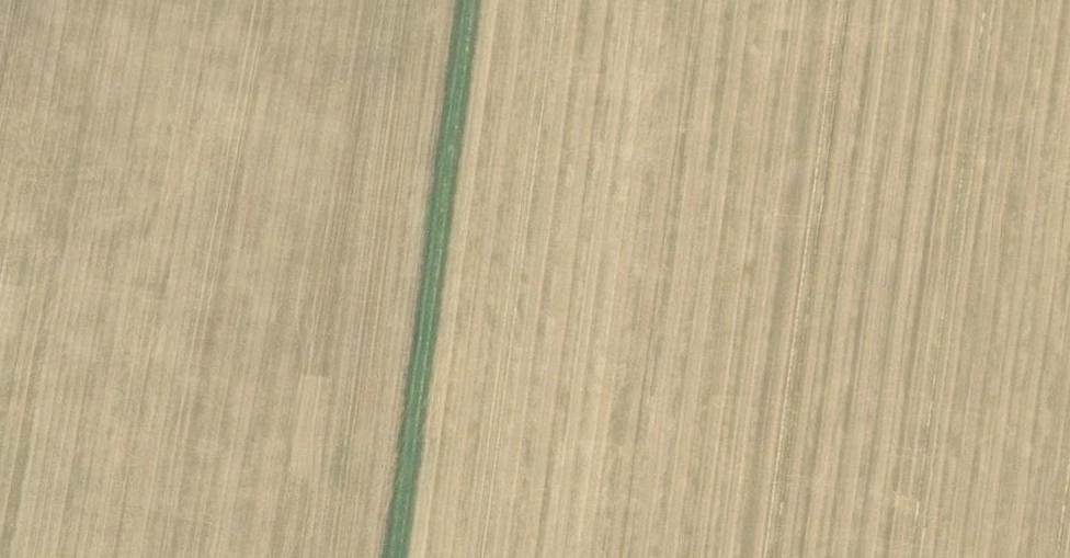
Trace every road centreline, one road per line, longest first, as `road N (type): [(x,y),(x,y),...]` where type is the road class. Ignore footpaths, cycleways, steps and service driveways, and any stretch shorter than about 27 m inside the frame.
road 1 (track): [(391,557),(466,0)]

